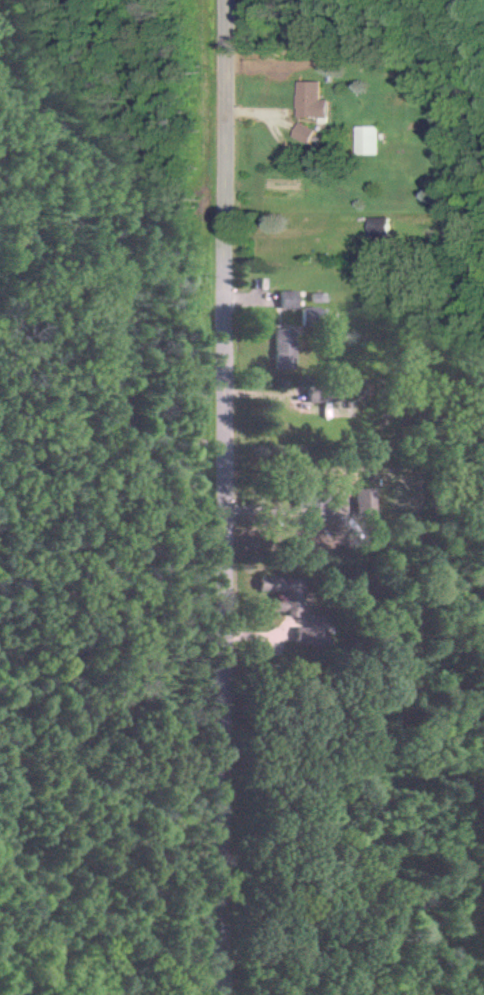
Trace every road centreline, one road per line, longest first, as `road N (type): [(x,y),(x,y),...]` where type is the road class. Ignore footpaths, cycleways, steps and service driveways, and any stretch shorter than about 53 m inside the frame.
road 1 (residential): [(223,994),(226,0)]

